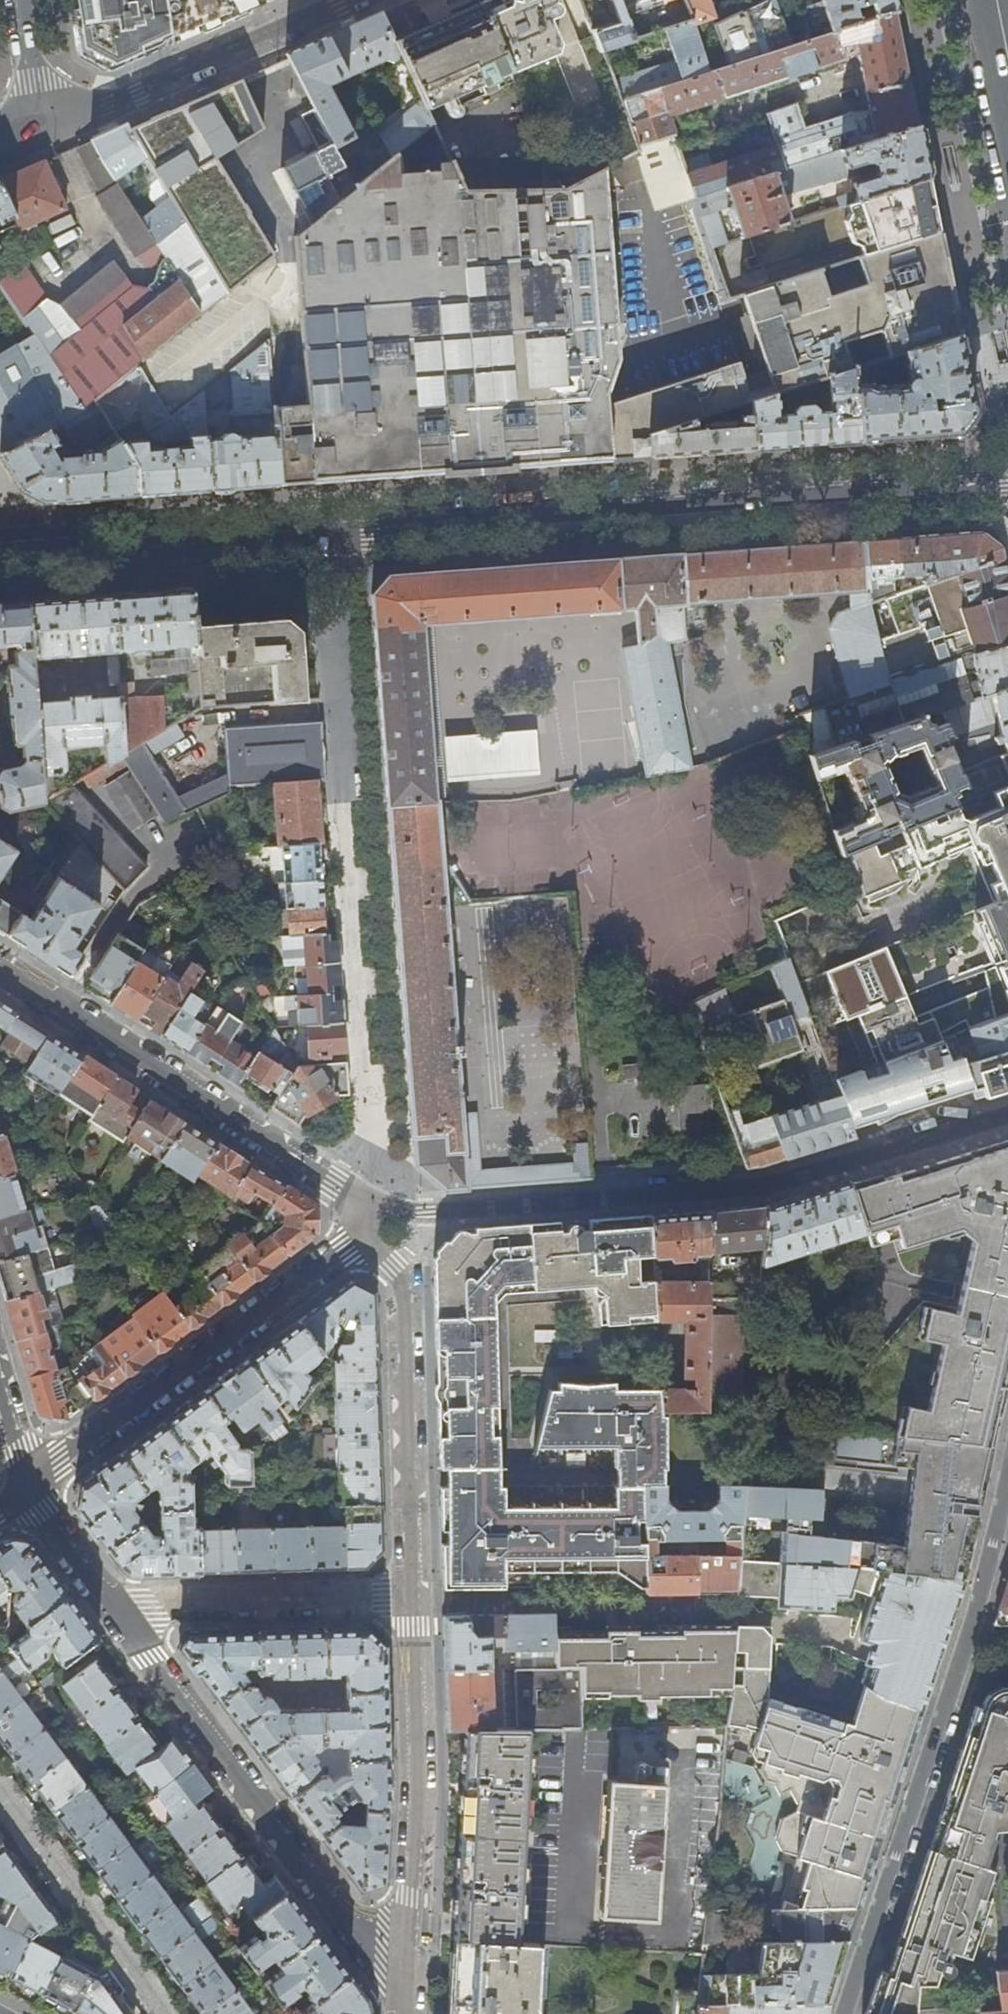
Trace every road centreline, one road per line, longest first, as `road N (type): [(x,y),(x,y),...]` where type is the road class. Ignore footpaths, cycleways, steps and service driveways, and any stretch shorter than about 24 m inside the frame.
road 1 (secondary): [(1007,478),(0,556)]
road 2 (residential): [(1007,1118),(763,1188),(429,1213),(391,1202),(372,1210)]
road 3 (residential): [(844,2013),(975,1613),(1007,1480)]
road 4 (residential): [(112,1604),(405,1995)]
road 5 (residential): [(372,1210),(0,966)]
road 6 (residential): [(364,1237),(28,1484)]
road 7 (residential): [(411,1600),(418,1783),(405,1995)]
road 8 (residential): [(364,1237),(403,1276),(411,1600)]
road 9 (residential): [(351,0),(42,134)]
road 10 (residential): [(112,1604),(411,1600)]
road 11 (residential): [(165,2013),(0,1791)]
road 12 (residential): [(28,1484),(112,1604)]
road 13 (residential): [(42,134),(23,0)]

